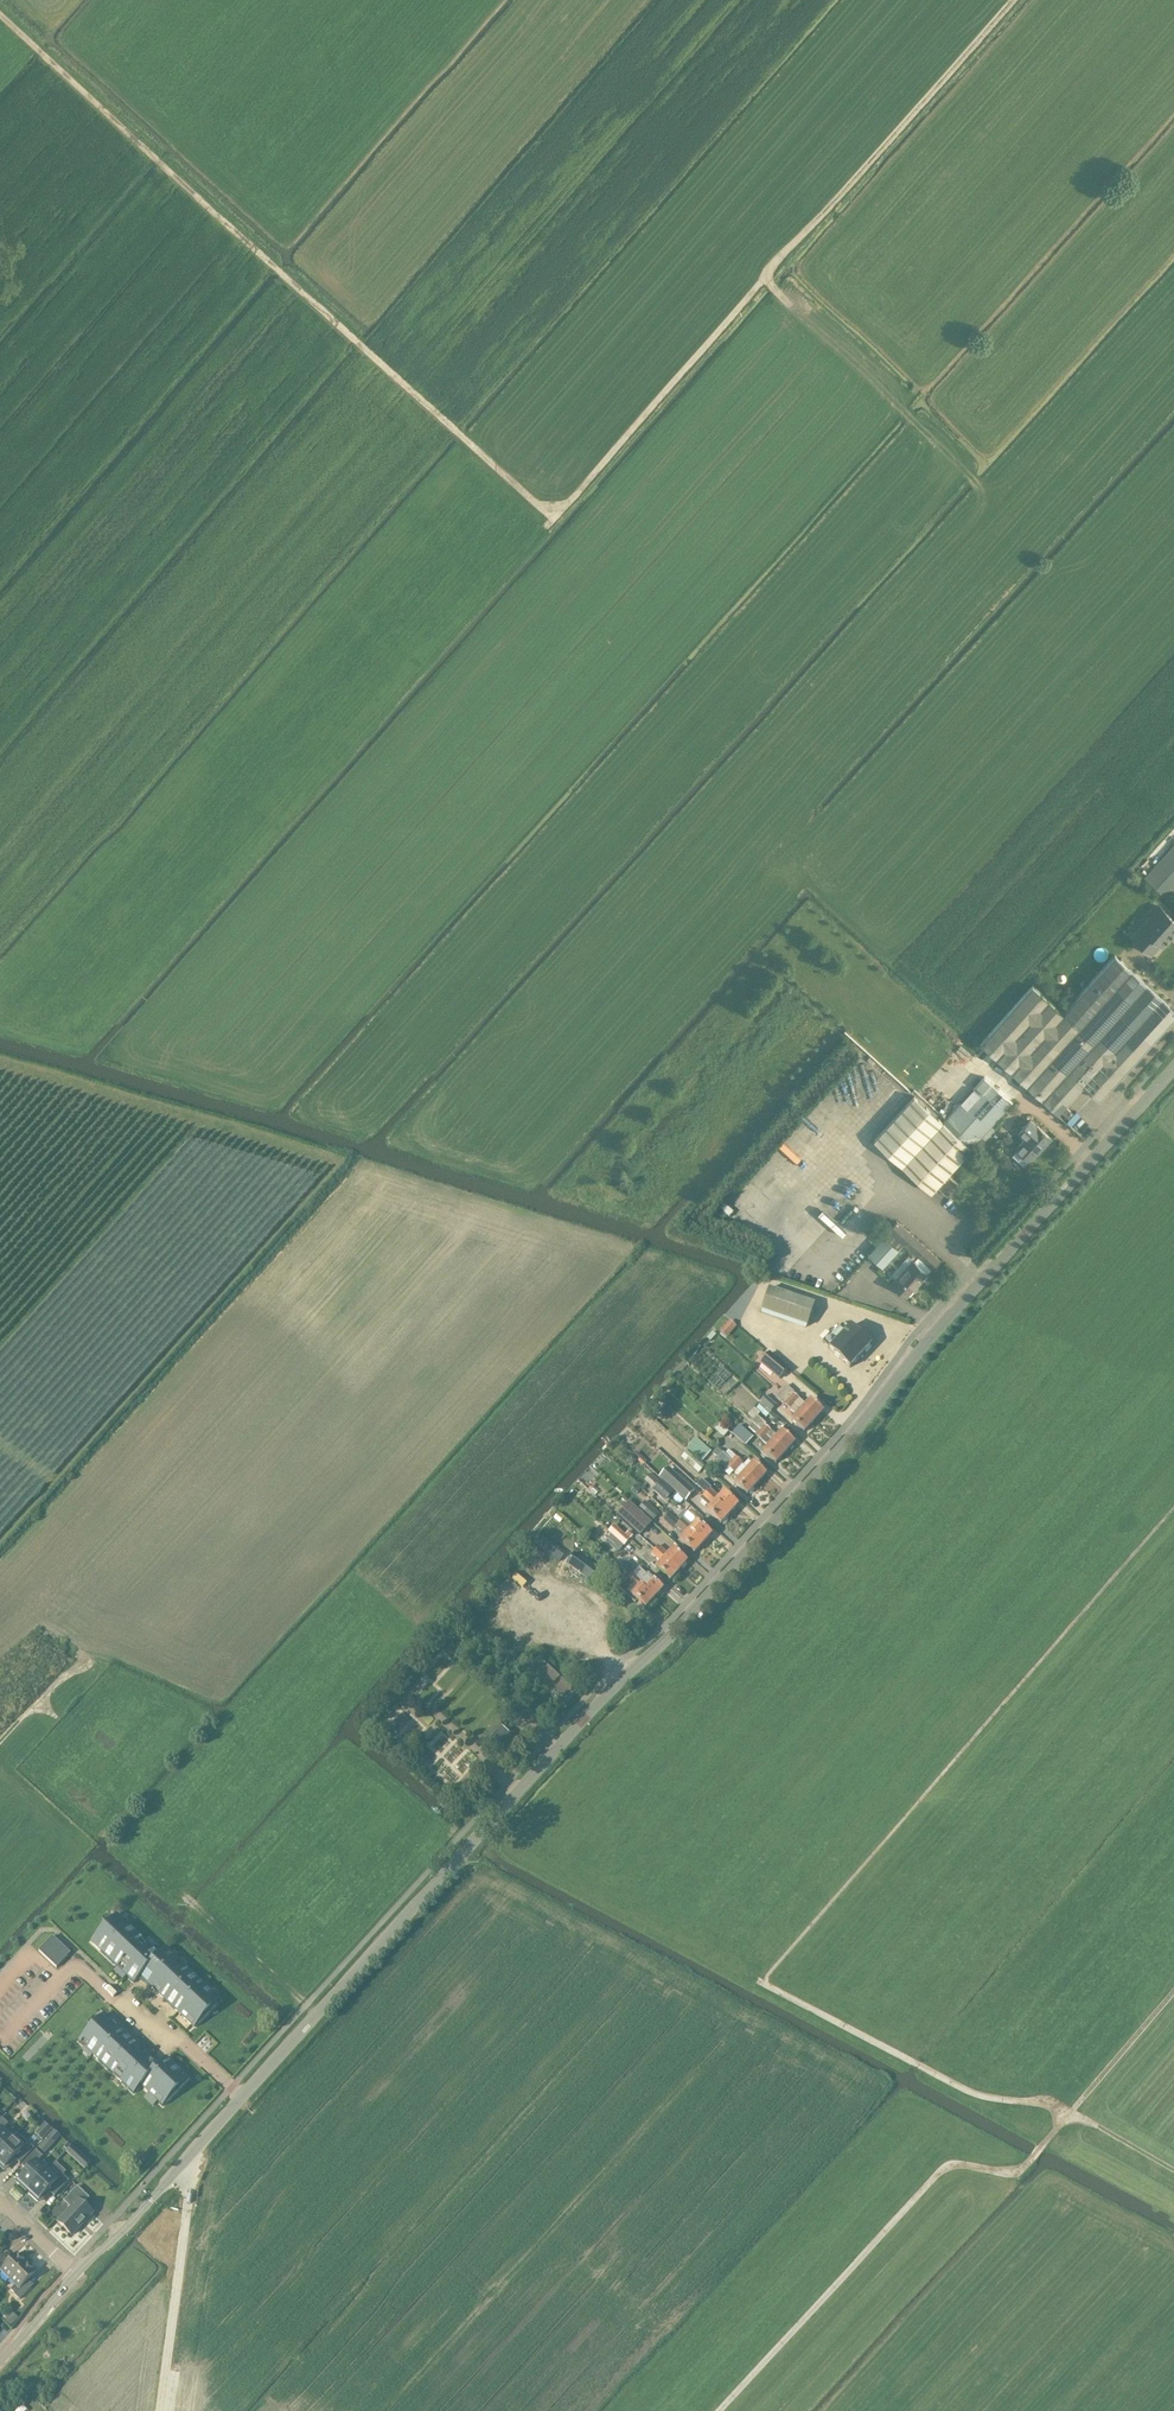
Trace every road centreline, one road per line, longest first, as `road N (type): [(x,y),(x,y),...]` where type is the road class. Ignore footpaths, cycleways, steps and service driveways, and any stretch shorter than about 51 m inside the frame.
road 1 (track): [(0,2),(545,500),(571,497),(1015,0)]
road 2 (unclassified): [(239,2101),(625,1676),(662,1649),(1173,1068)]
road 3 (track): [(1173,2164),(1043,2101),(976,2094),(763,1983),(1173,1508)]
road 4 (track): [(717,2410),(944,2162),(959,2156),(1020,2160),(1036,2152),(1173,1992)]
road 5 (track): [(178,2169),(189,2182),(161,2410)]
road 6 (unclassified): [(78,2274),(239,2101)]
road 7 (residential): [(71,1967),(139,2021),(161,2029),(239,2101)]
road 8 (track): [(771,273),(924,420)]
road 9 (track): [(0,1741),(89,1657)]

